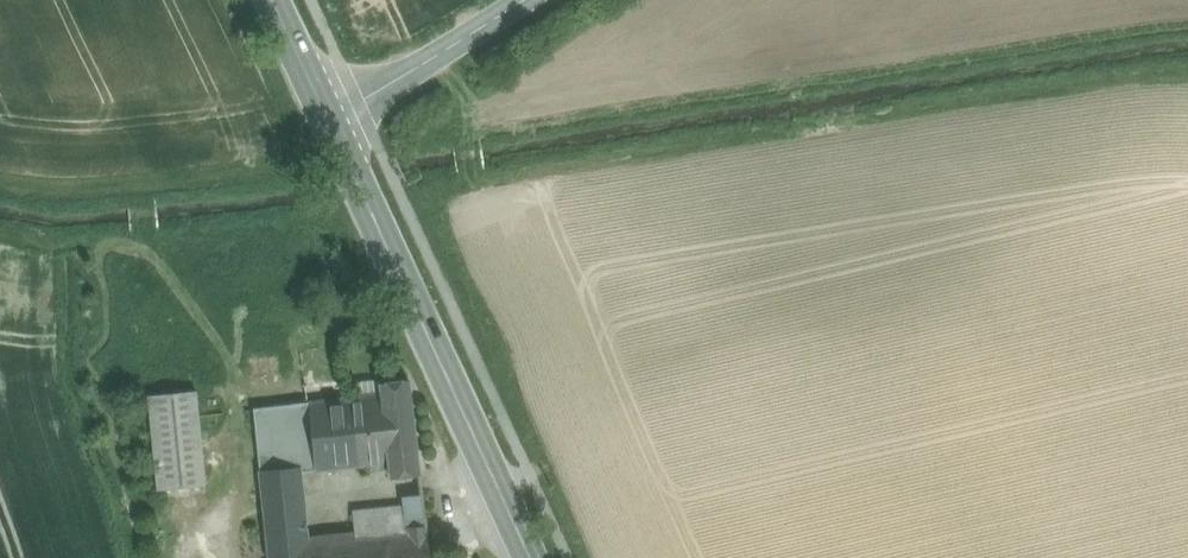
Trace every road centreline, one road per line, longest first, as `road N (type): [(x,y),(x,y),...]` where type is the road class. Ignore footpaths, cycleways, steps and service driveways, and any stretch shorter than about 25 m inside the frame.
road 1 (primary): [(335,122),(534,557)]
road 2 (tertiary): [(335,122),(521,0)]
road 3 (primary): [(276,0),(335,122)]

